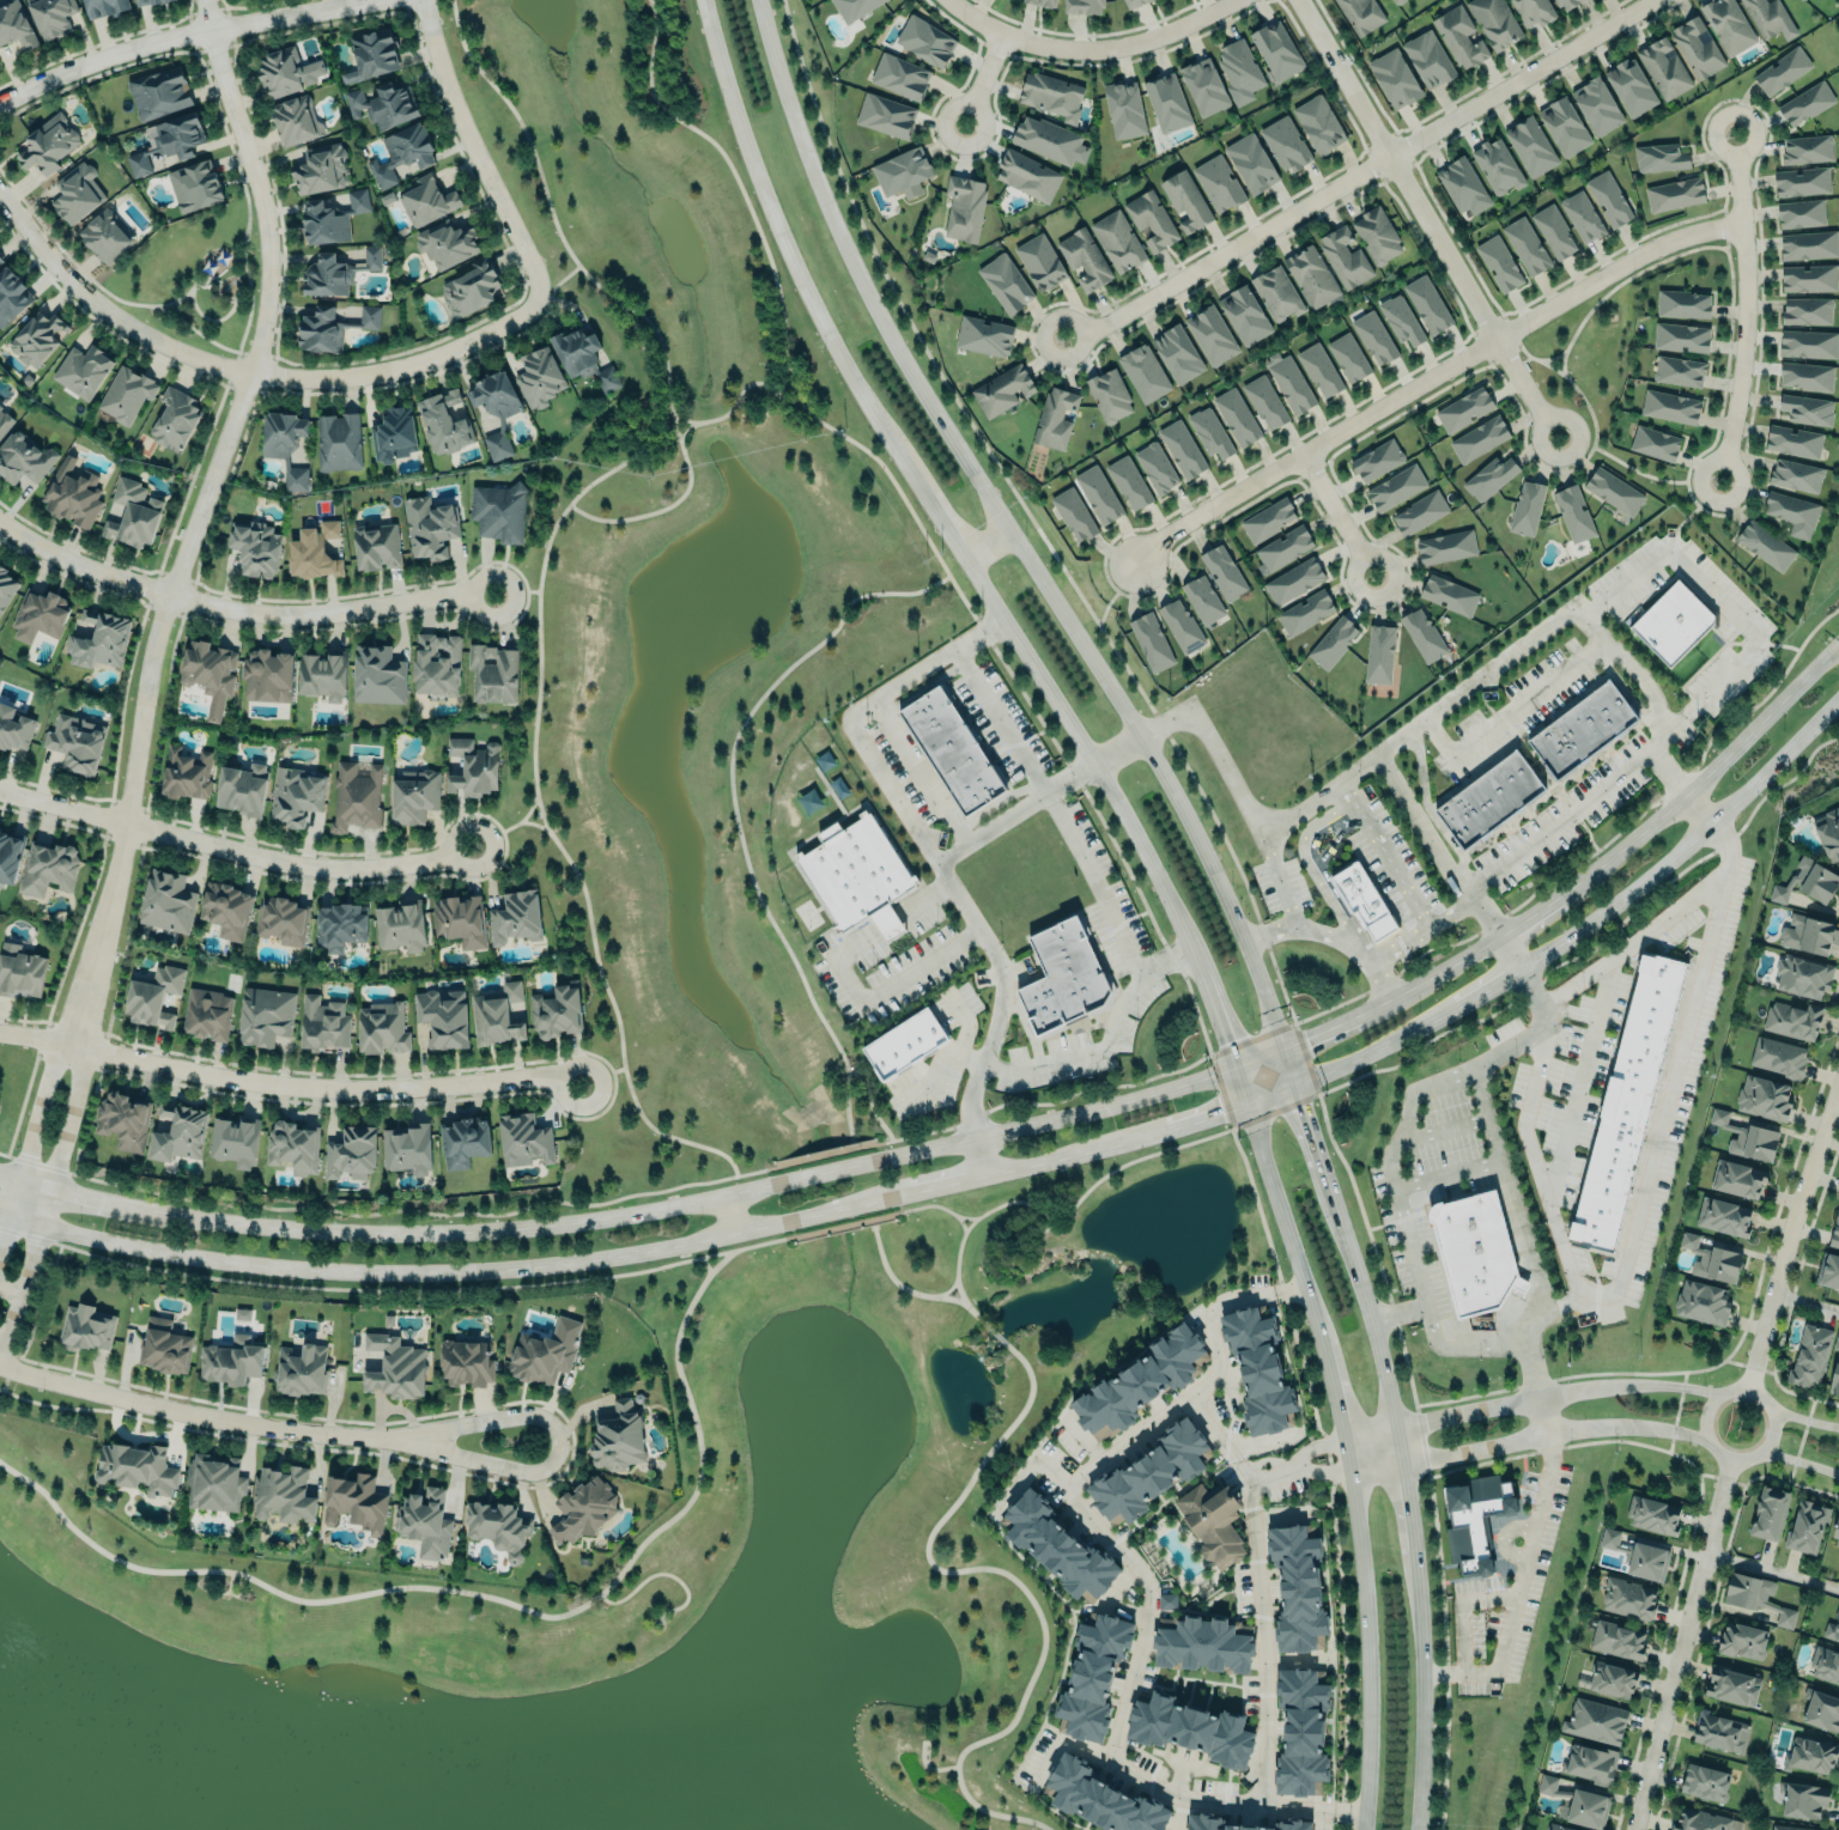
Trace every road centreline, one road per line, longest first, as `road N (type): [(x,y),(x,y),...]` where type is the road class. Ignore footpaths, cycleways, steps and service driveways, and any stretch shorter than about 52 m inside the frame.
road 1 (primary): [(1417,1829),(1421,1674),(1406,1466),(1303,1100),(1215,874),(1140,735),(924,397),(819,191),(758,0)]
road 2 (primary): [(709,0),(769,213),(887,433),(1095,761),(1172,902),(1237,1069)]
road 3 (secondary): [(1237,1069),(1084,1113),(618,1217),(508,1229),(306,1229),(153,1211)]
road 4 (residential): [(205,0),(216,66),(261,212),(262,311),(249,372),(153,642),(127,826),(72,1044)]
road 5 (secondary): [(13,1220),(229,1264),(474,1272),(655,1251),(896,1197)]
road 6 (primary): [(1248,1104),(1328,1354),(1355,1478),(1370,1640),(1359,1829)]
road 7 (residential): [(1135,565),(1164,535),(1614,260),(1656,238),(1744,219)]
road 8 (residential): [(1264,1796),(1255,1805),(1178,1798),(1112,1762),(1148,1593),(1134,1560),(1084,1518),(1072,1494),(1079,1475),(1184,1403),(1196,1405),(1231,1458)]
road 9 (residential): [(1652,0),(1111,321),(1068,336)]
road 10 (residential): [(536,296),(522,317),(402,369),(316,378),(249,372),(126,328),(53,267),(0,201)]
road 11 (residential): [(0,1032),(287,1087),(523,1078),(579,1087)]
road 12 (residential): [(0,528),(89,572),(238,615),(291,620),(496,592)]
road 13 (residential): [(1298,0),(1556,436)]
road 14 (residential): [(473,851),(426,863),(290,865),(0,790)]
road 15 (secondary): [(1525,968),(1682,853),(1838,702)]
road 16 (residential): [(387,0),(116,51),(0,103)]
road 17 (residential): [(0,1366),(198,1417),(392,1440)]
road 18 (residential): [(1732,1461),(1640,1829)]
road 19 (residential): [(392,1440),(526,1473),(558,1452),(551,1423),(526,1415),(392,1440)]
road 20 (residential): [(1250,1513),(1264,1796),(1334,1808)]
road 21 (secondary): [(1838,647),(1686,796),(1577,883)]
road 22 (residential): [(1735,133),(1746,257),(1741,378),(1720,480)]
road 23 (residential): [(1719,1397),(1694,1388),(1590,1390),(1418,1427),(1402,1446)]
road 24 (residential): [(423,0),(447,87),(534,270),(536,296)]
road 25 (residential): [(1750,1388),(1794,1217),(1838,1084)]
road 26 (residential): [(1402,1446),(1425,1463),(1597,1427),(1708,1441)]
road 27 (residential): [(948,0),(1001,34),(1070,49),(1149,39),(1232,0)]
road 28 (residential): [(1705,1434),(1726,1460),(1752,1461),(1777,1440),(1778,1415),(1750,1388),(1724,1392),(1705,1416),(1705,1434)]
road 29 (secondary): [(1248,1104),(1384,1048),(1457,1008)]
road 30 (residential): [(43,1227),(81,1071),(72,1044)]
road 31 (residential): [(1402,1446),(1248,1483),(1250,1513)]
road 32 (residential): [(1184,1403),(1212,1378),(1212,1320),(1220,1303),(1275,1291)]
road 33 (secondary): [(1391,1001),(1237,1069)]
road 34 (residential): [(72,1044),(51,1068),(24,1181)]
road 35 (secondary): [(987,1177),(1125,1139)]
road 36 (residential): [(1301,451),(1373,574)]
road 37 (secondary): [(153,1211),(24,1181)]
road 38 (secondary): [(1125,1139),(1248,1104)]
road 39 (secondary): [(1499,935),(1391,1001)]

